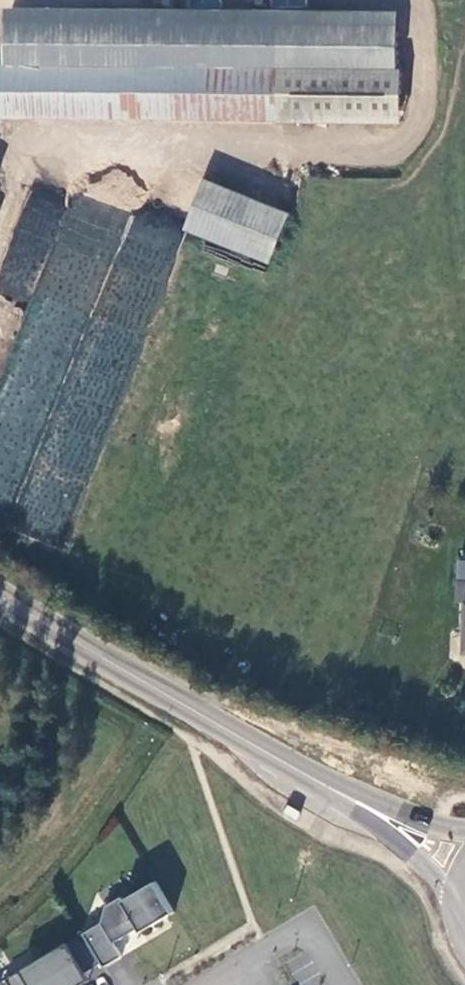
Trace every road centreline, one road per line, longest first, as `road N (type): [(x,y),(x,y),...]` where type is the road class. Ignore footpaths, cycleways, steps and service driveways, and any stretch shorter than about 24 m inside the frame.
road 1 (secondary): [(331,789),(0,595)]
road 2 (secondary): [(331,789),(463,907)]
road 3 (secondary): [(464,833),(331,789)]

